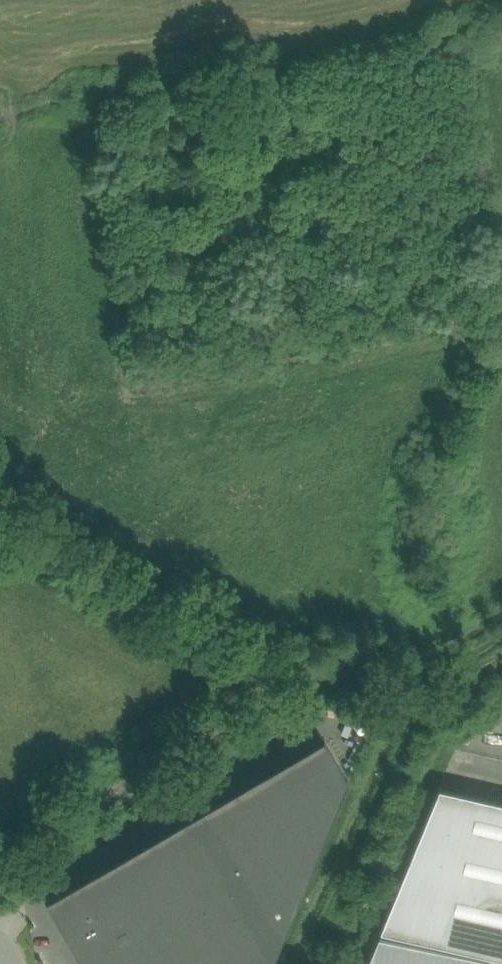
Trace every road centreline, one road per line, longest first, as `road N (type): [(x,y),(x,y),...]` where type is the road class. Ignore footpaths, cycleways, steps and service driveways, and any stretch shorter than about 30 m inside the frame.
road 1 (track): [(0,856),(314,669)]
road 2 (track): [(314,669),(386,673),(459,660),(501,631)]

